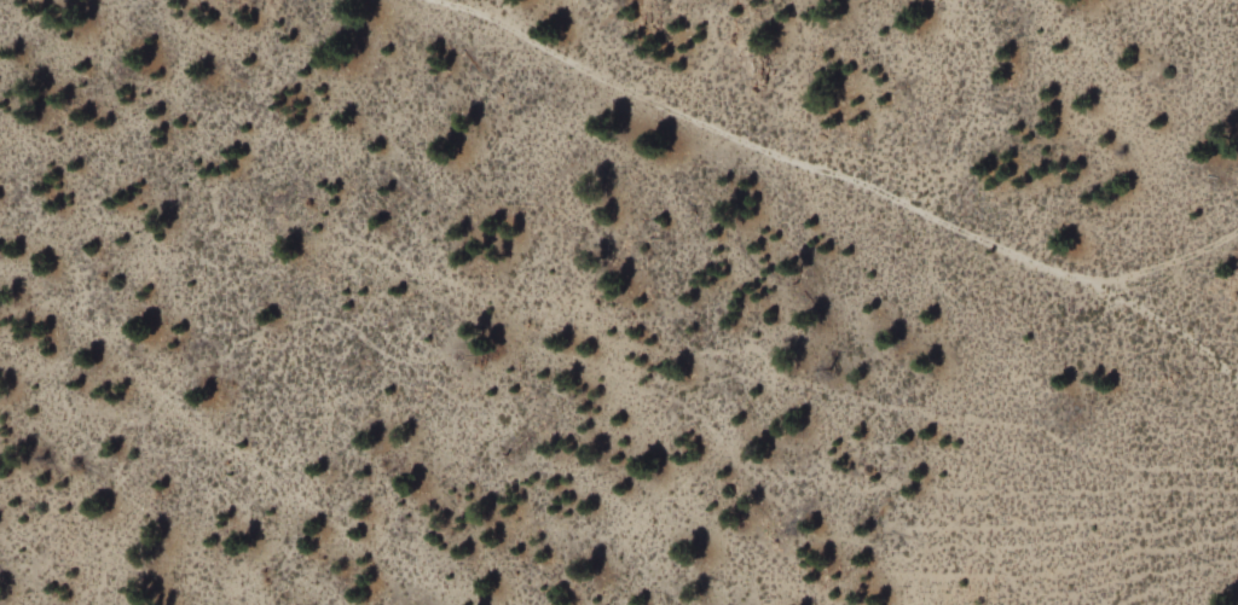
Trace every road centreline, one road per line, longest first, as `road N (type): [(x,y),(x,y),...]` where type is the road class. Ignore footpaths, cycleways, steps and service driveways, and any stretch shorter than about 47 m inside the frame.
road 1 (track): [(432,0),(760,150),(1093,285),(1237,384)]
road 2 (track): [(499,604),(441,584),(355,536),(226,448),(94,330),(0,286)]
road 3 (track): [(1237,229),(1182,261),(1093,285)]

